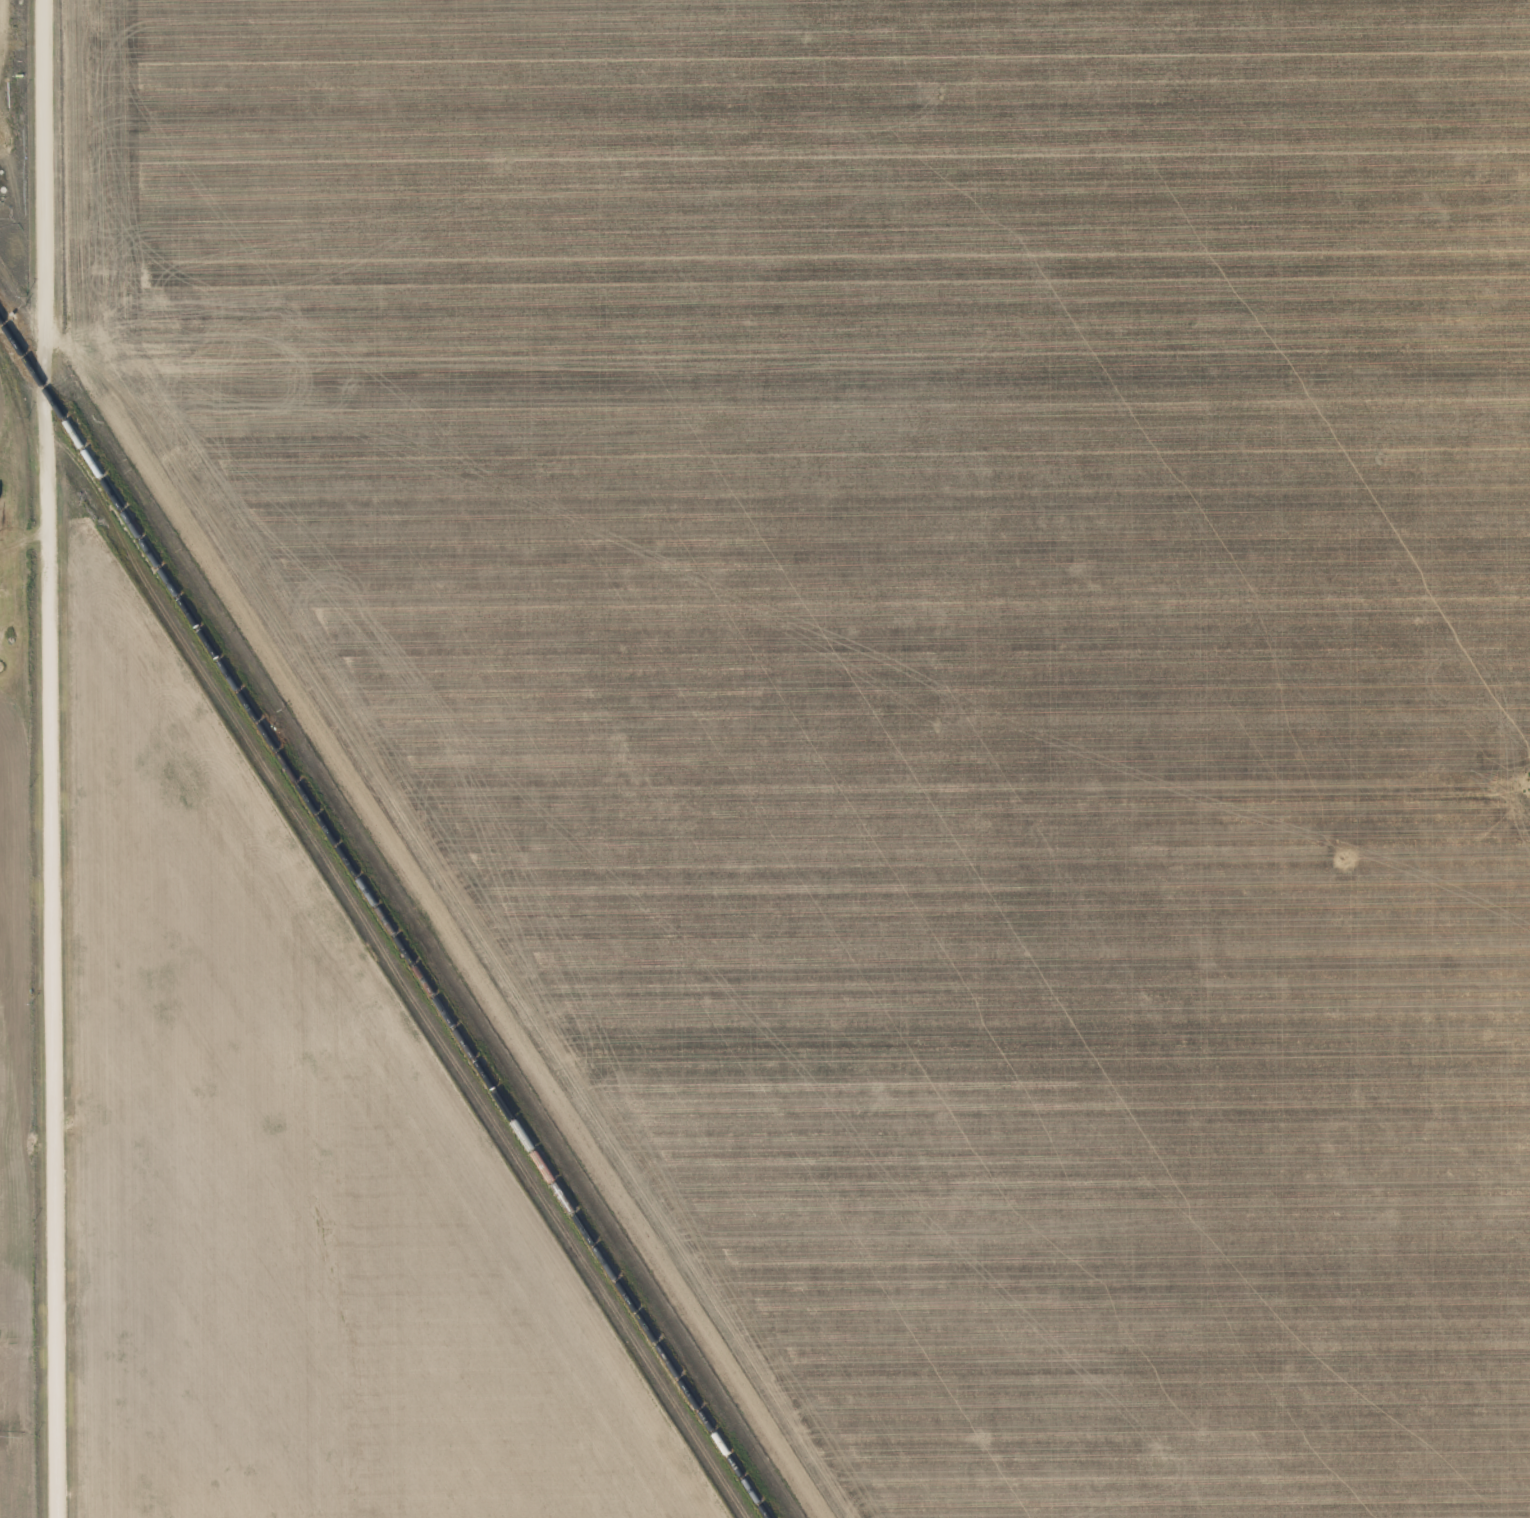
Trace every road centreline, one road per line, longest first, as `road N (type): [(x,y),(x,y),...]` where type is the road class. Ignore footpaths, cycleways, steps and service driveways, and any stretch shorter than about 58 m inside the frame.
road 1 (residential): [(54,1517),(44,0)]

